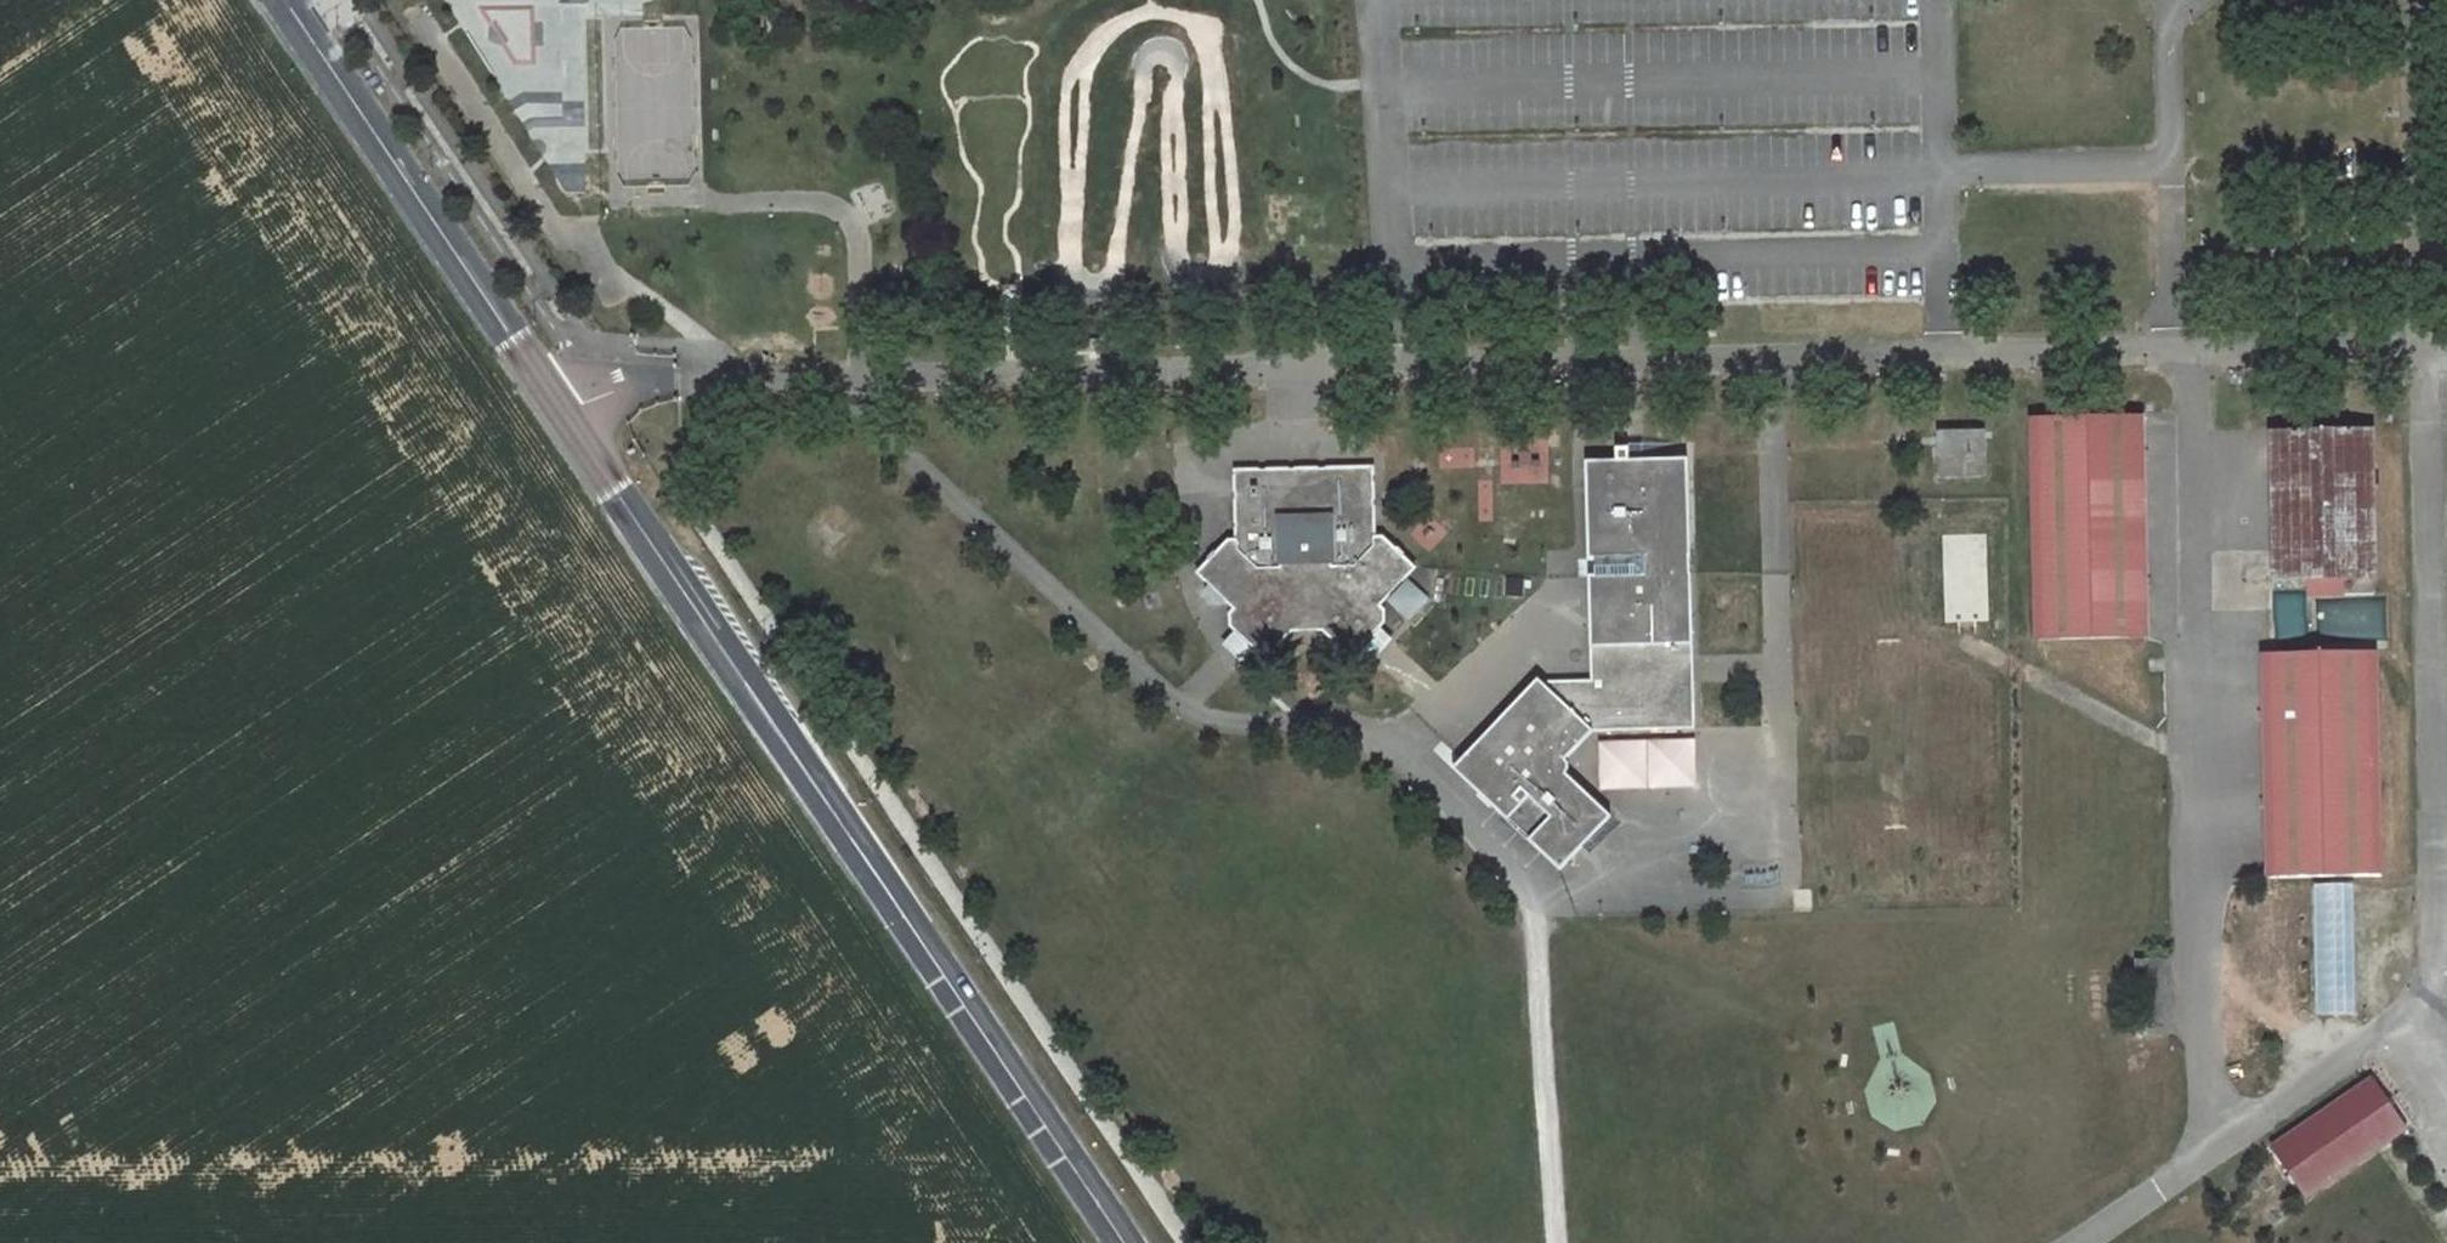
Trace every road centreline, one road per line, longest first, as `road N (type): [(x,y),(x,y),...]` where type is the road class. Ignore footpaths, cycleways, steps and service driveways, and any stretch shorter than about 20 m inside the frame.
road 1 (tertiary): [(1122,1242),(287,0)]

